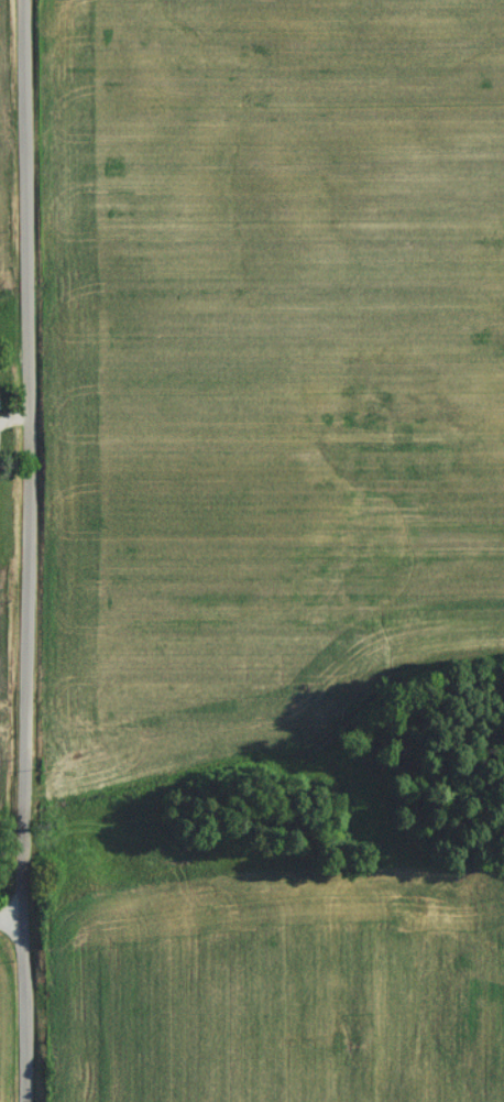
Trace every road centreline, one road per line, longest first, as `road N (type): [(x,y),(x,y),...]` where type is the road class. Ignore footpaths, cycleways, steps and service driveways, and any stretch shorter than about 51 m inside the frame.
road 1 (residential): [(32,1101),(29,0)]

